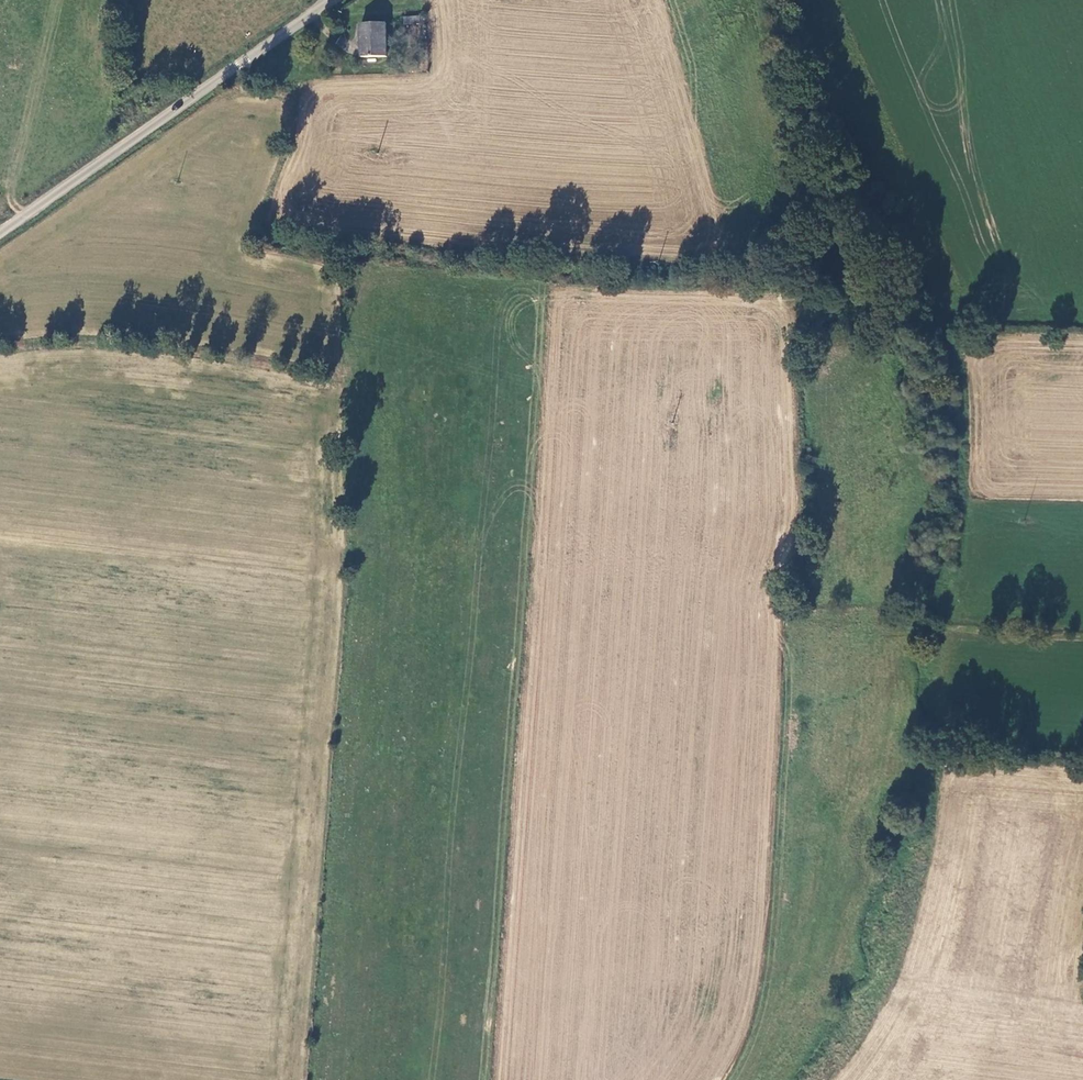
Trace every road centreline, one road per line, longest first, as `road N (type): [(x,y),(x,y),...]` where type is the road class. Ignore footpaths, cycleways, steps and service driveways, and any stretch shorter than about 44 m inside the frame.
road 1 (unclassified): [(0,227),(334,0)]

